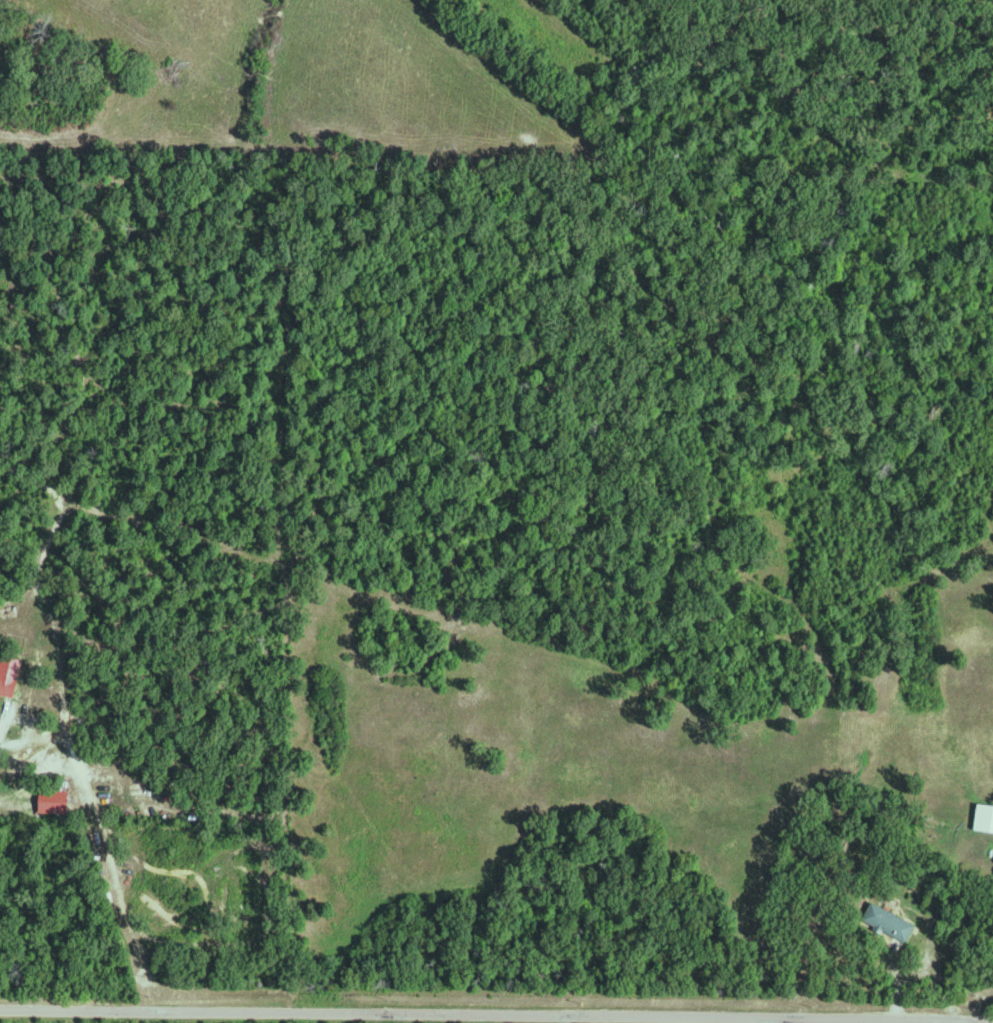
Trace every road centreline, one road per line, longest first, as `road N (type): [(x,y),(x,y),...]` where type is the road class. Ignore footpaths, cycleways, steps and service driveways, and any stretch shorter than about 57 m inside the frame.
road 1 (residential): [(992,1017),(0,1007)]
road 2 (residential): [(50,1007),(64,927),(41,806)]

